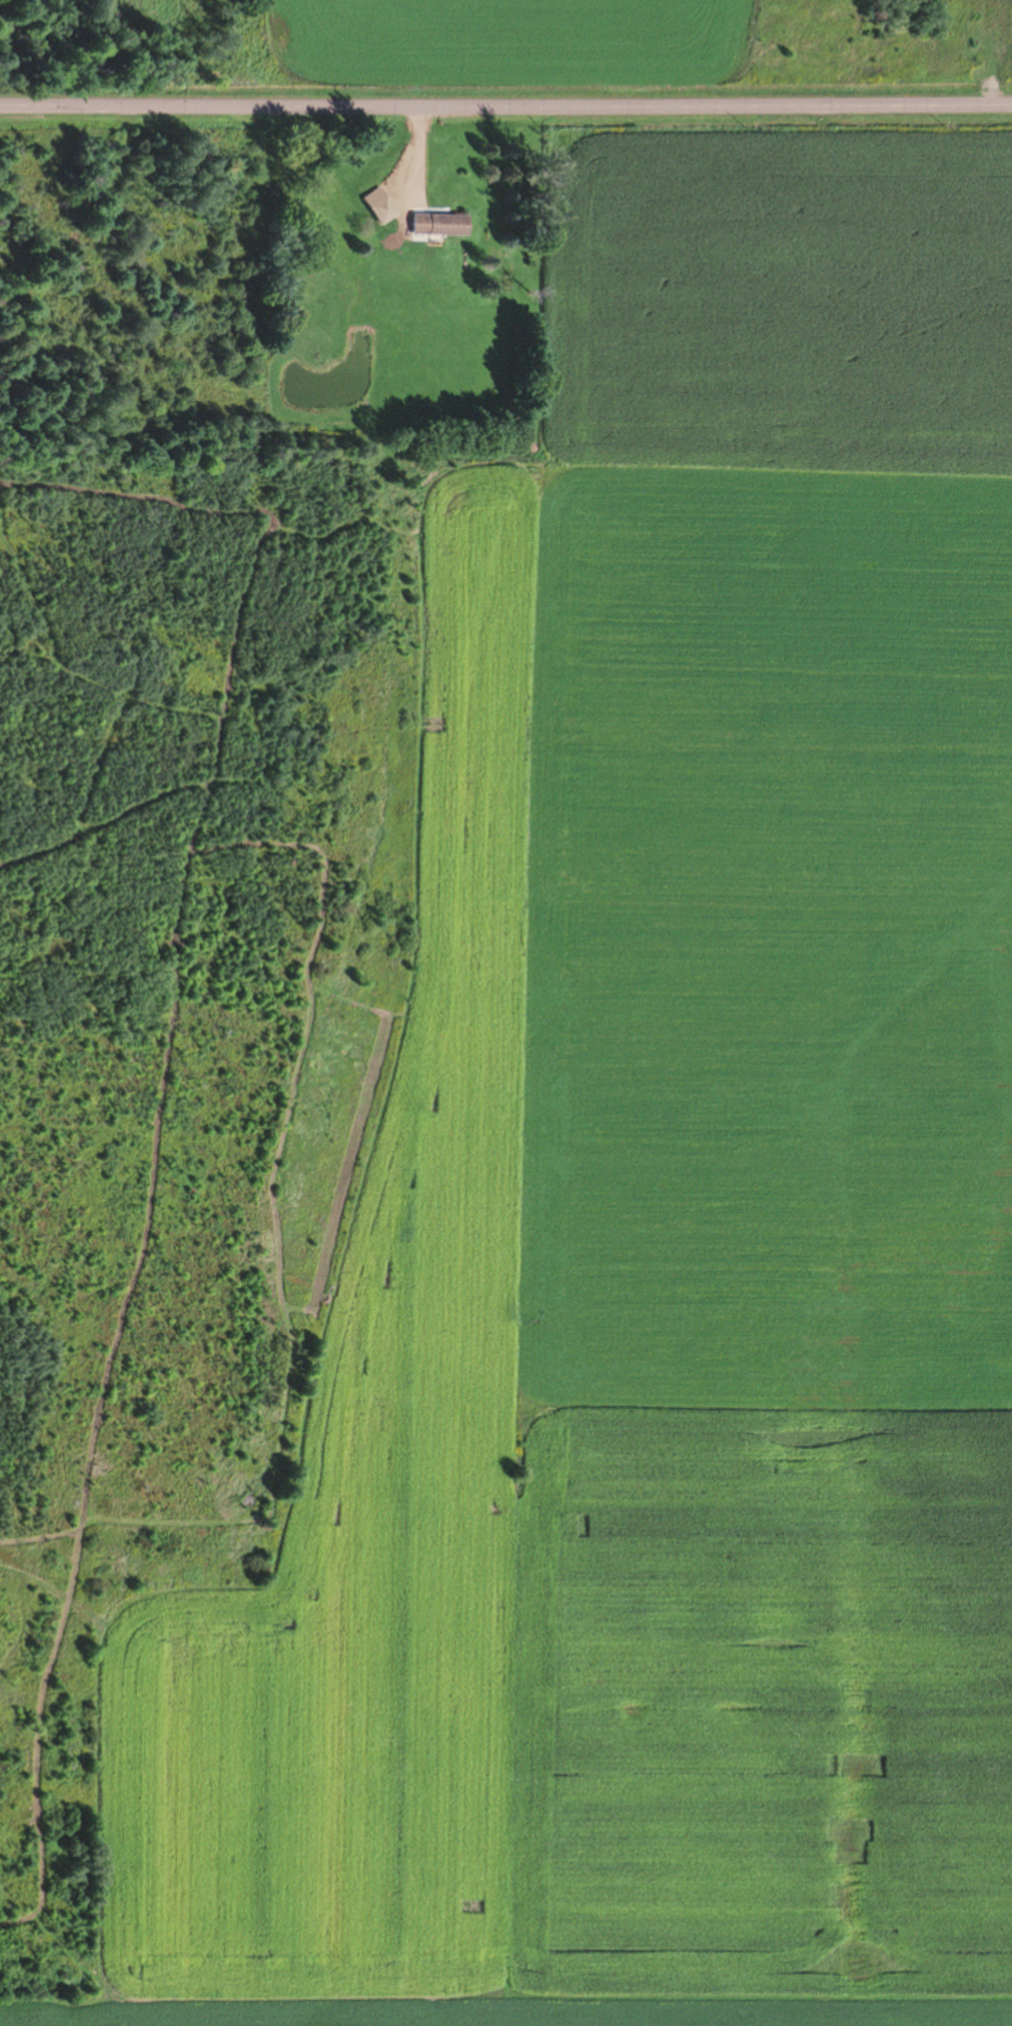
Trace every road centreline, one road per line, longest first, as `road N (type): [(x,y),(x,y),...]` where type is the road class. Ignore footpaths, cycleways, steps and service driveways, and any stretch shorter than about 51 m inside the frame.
road 1 (residential): [(1011,103),(0,105)]

